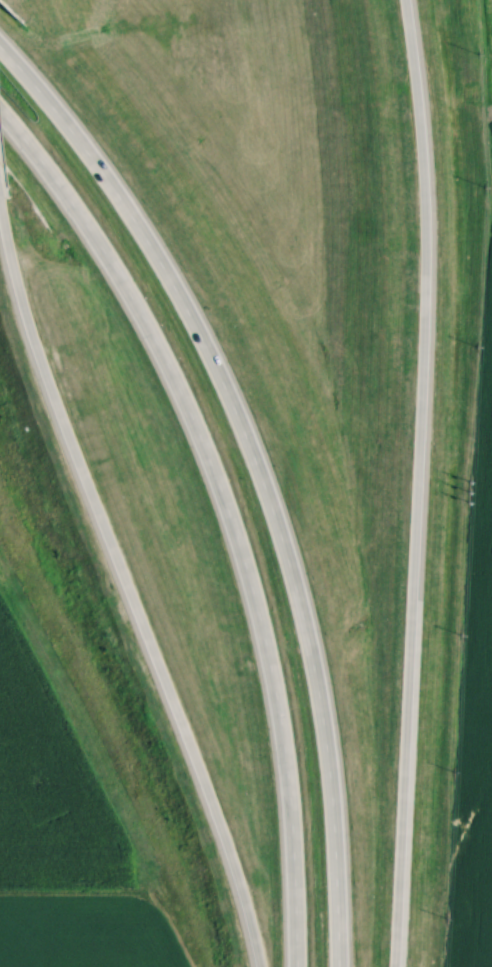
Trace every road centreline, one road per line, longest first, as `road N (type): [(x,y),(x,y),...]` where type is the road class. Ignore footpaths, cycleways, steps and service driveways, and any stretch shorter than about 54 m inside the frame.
road 1 (trunk): [(336,966),(316,670),(242,426),(165,270),(80,141),(0,46)]
road 2 (trunk): [(394,966),(423,318),(421,145),(406,0)]
road 3 (trunk): [(0,111),(117,273),(211,465),(242,560),(284,761),(292,966)]
road 4 (trunk): [(0,219),(33,344),(219,831),(259,966)]

